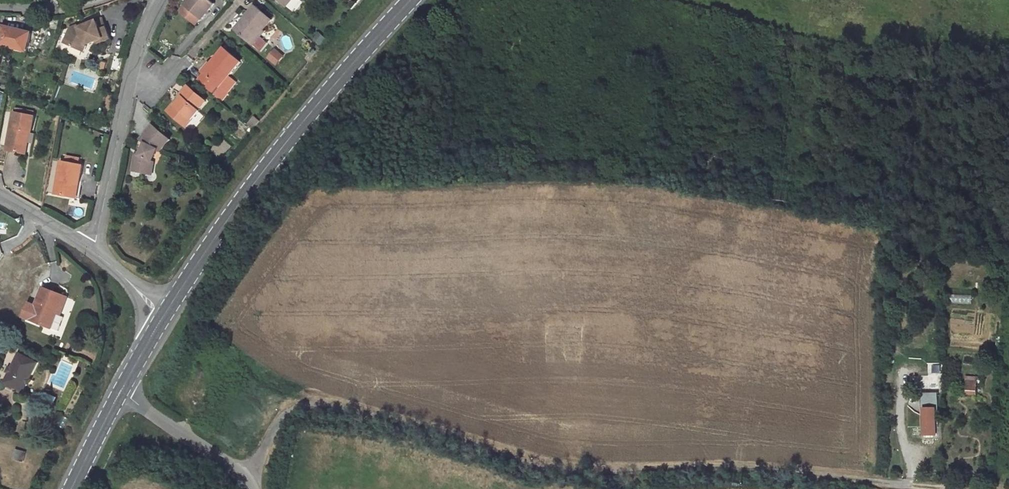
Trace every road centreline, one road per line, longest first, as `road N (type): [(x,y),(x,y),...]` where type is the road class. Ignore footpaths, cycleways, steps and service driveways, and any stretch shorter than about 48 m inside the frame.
road 1 (track): [(248,475),(288,411),(315,403),(426,423),(567,468),(760,469),(892,488)]
road 2 (primary): [(411,0),(279,151),(163,317)]
road 3 (residential): [(133,74),(94,250)]
road 4 (unclassified): [(120,392),(248,475),(254,488)]

